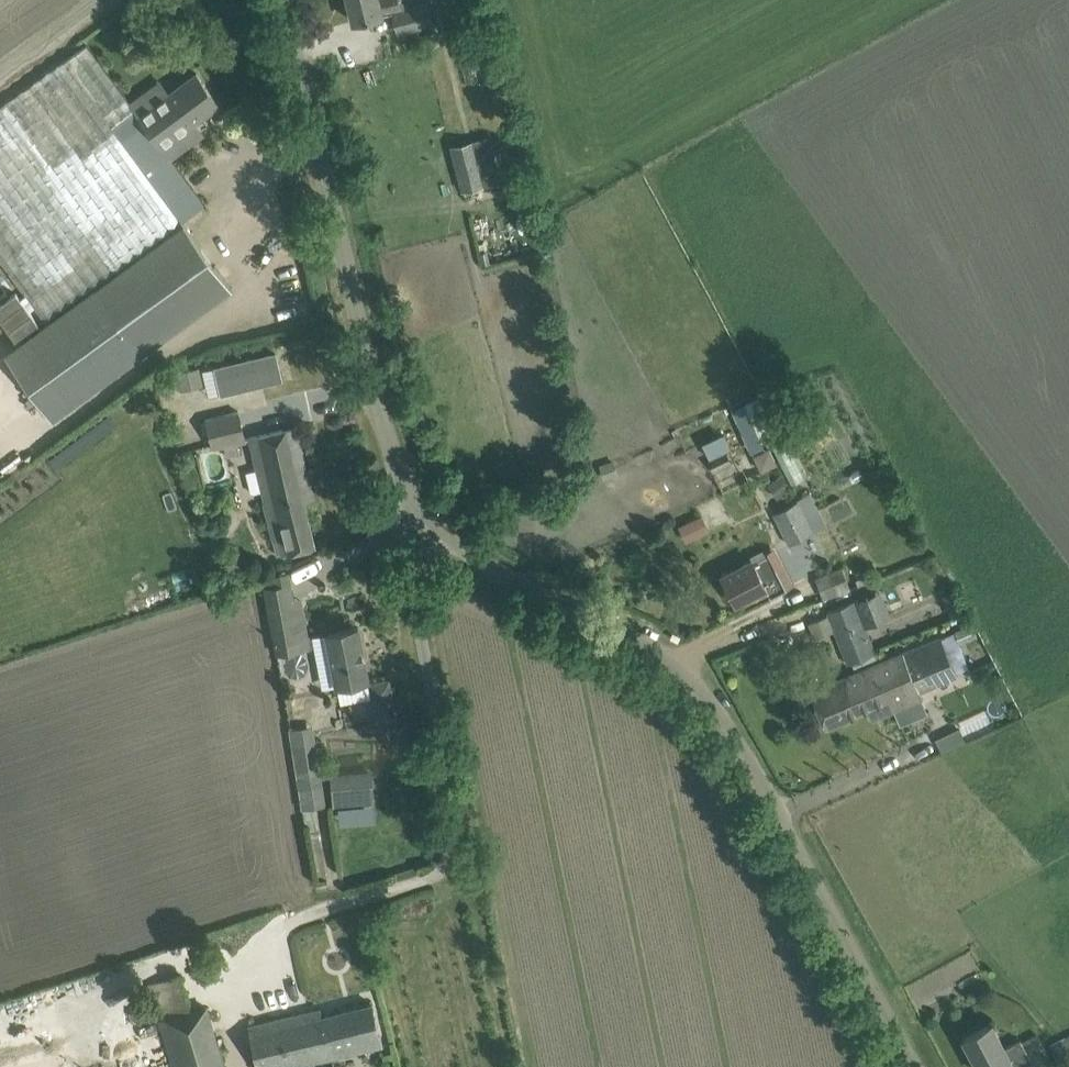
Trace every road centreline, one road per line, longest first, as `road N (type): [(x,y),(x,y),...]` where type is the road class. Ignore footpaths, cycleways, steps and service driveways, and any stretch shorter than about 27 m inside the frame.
road 1 (unclassified): [(927,1066),(740,745),(670,672),(469,551),(433,517)]
road 2 (unclassified): [(433,517),(411,562),(452,849),(444,868),(289,922),(270,949)]
road 3 (unclassified): [(433,517),(398,459),(290,0)]

